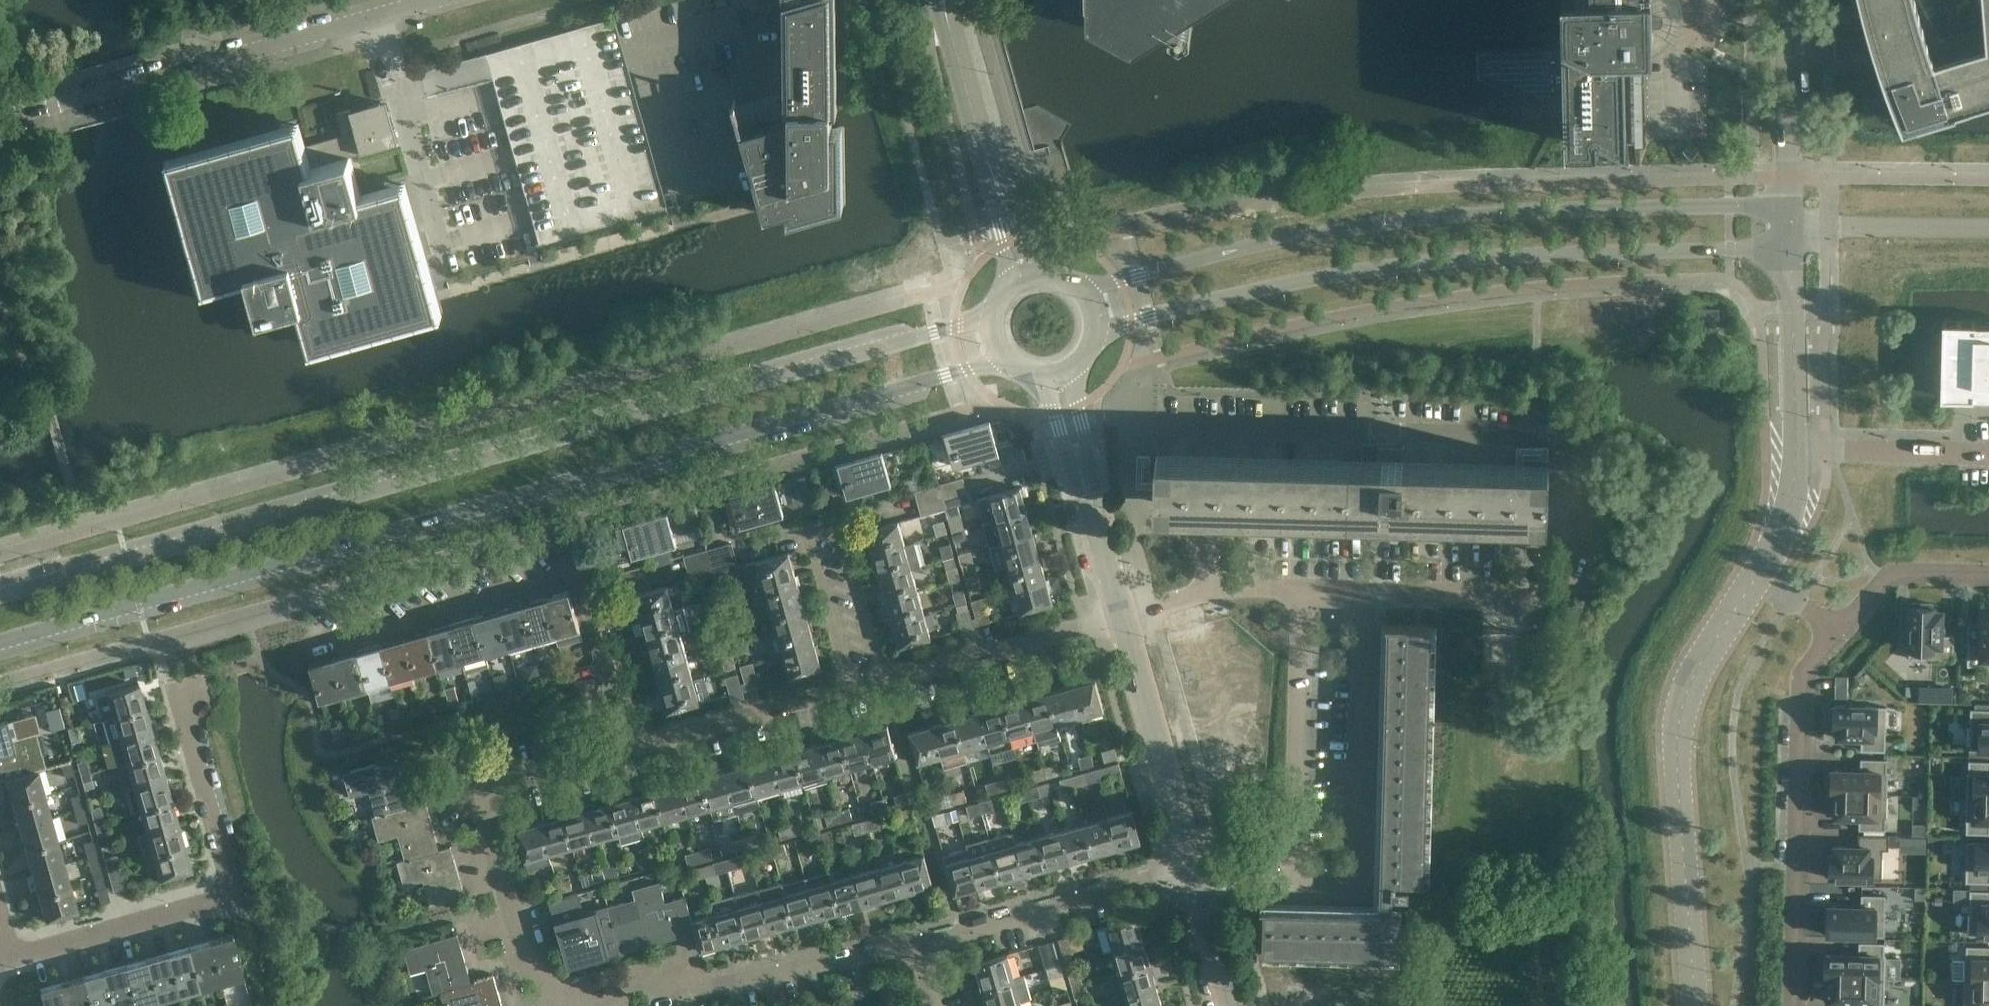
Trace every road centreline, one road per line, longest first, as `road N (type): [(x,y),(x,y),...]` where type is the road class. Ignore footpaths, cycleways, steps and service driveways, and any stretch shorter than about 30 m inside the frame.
road 1 (tertiary): [(0,647),(1004,364)]
road 2 (tertiary): [(992,319),(0,597)]
road 3 (tertiary): [(1794,201),(1445,214),(1268,239),(1081,287)]
road 4 (tertiary): [(1099,339),(1281,284),(1377,268),(1520,255),(1794,250)]
road 5 (residential): [(1368,594),(1357,886),(1288,884),(1299,593)]
road 6 (unclassified): [(1580,532),(1581,428),(1155,423)]
road 7 (unclassified): [(1695,1005),(1676,743),(1701,662),(1765,565)]
road 8 (unclassified): [(0,122),(430,0)]
road 9 (residential): [(637,752),(583,571),(340,639)]
road 10 (residential): [(1207,590),(1208,526),(1580,532)]
road 11 (unclassified): [(14,955),(231,894),(179,702)]
road 12 (residential): [(584,1005),(538,987),(482,792),(637,752)]
road 13 (residential): [(887,688),(842,510),(806,519),(851,697)]
road 14 (residential): [(1790,1005),(1799,675),(1834,629)]
road 15 (residential): [(584,1005),(936,933)]
road 16 (unclassified): [(1027,278),(950,0)]
road 17 (residential): [(1368,594),(1578,599),(1580,532)]
road 18 (residential): [(936,933),(1188,853)]
road 19 (unclassified): [(1124,627),(1054,383)]
road 20 (residential): [(887,688),(1124,627)]
road 21 (unclassified): [(1188,853),(1124,627)]
road 22 (residential): [(637,752),(851,697)]
road 23 (residential): [(1794,201),(1793,0)]
road 24 (unclassified): [(1796,449),(1794,250)]
road 25 (residential): [(1794,225),(1988,228)]
road 26 (residential): [(1988,455),(1796,449)]
road 27 (residential): [(1834,629),(1898,569),(1988,572)]
road 28 (unclassified): [(1231,1005),(1188,853)]
road 29 (unclassified): [(1765,565),(1790,520),(1796,449)]

